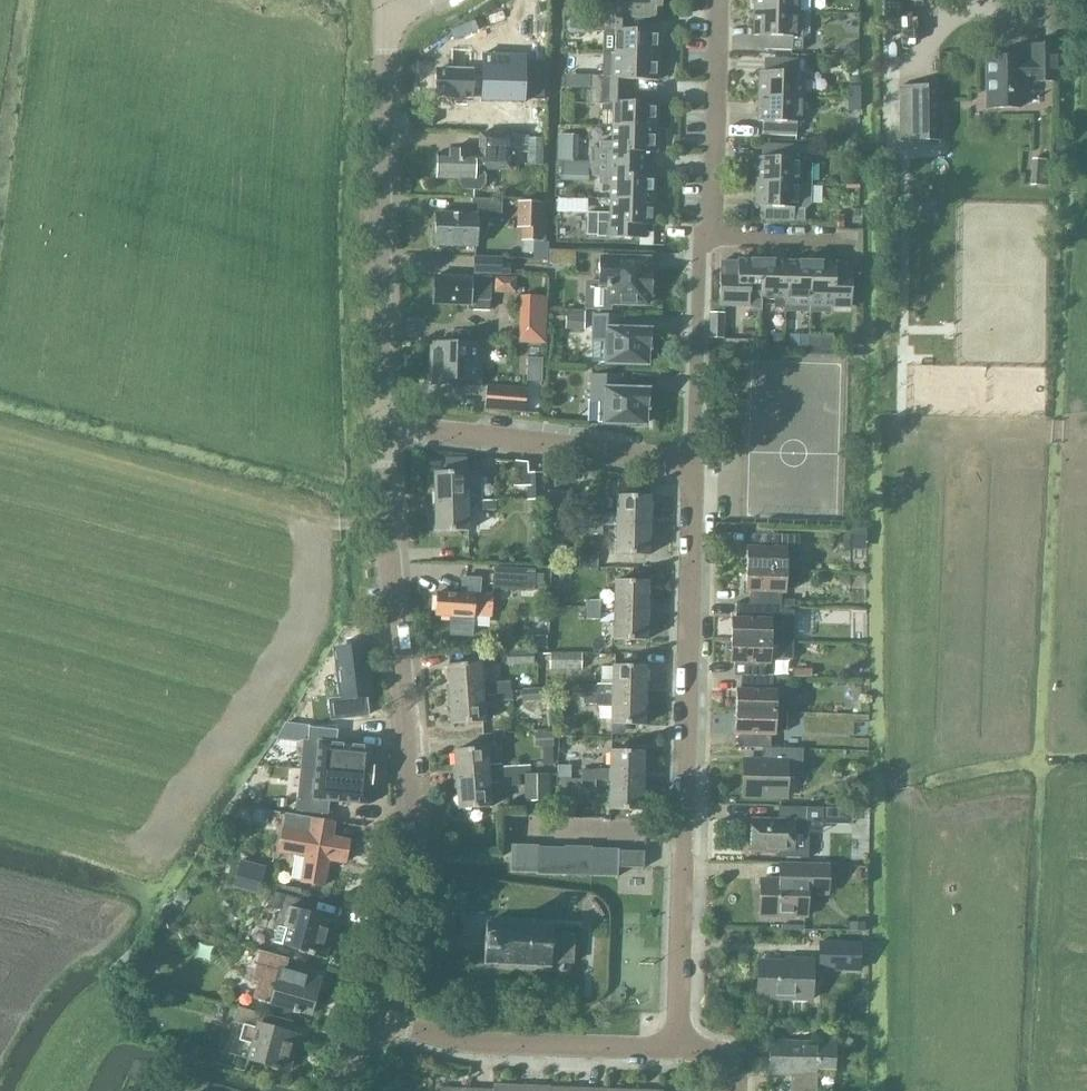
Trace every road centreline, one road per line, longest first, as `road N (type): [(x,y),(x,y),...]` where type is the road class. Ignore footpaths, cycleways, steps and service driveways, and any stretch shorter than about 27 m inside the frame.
road 1 (tertiary): [(369,1015),(400,881),(408,781),(387,427)]
road 2 (residential): [(685,1050),(692,462)]
road 3 (tertiary): [(387,427),(385,15)]
road 4 (residential): [(685,1050),(478,1045),(369,1015)]
road 5 (residential): [(692,462),(387,427)]
road 6 (residential): [(710,237),(718,0)]
road 7 (residential): [(692,462),(700,246),(710,237)]
road 8 (residential): [(710,237),(853,240)]

